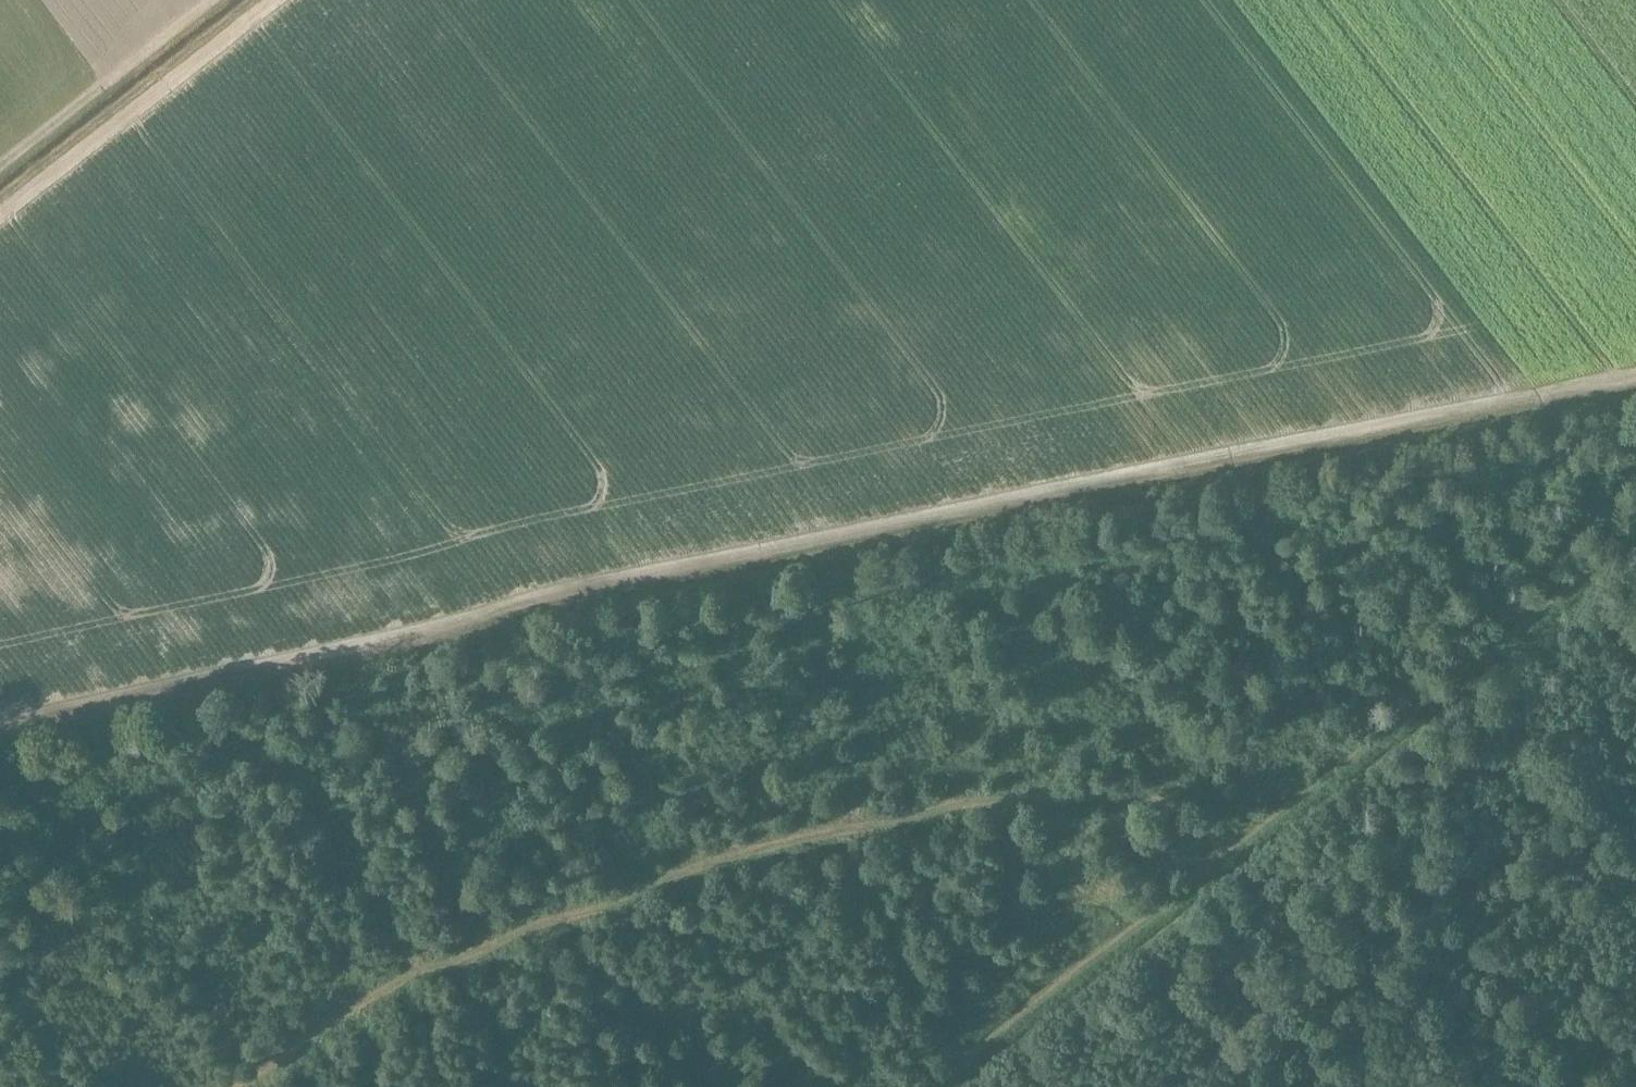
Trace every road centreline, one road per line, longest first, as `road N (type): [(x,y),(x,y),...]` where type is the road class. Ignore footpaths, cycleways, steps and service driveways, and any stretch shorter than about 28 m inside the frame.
road 1 (track): [(240,1086),(372,995),(552,914),(665,876),(885,813),(1071,790),(1123,792)]
road 2 (track): [(932,1086),(1635,536)]

